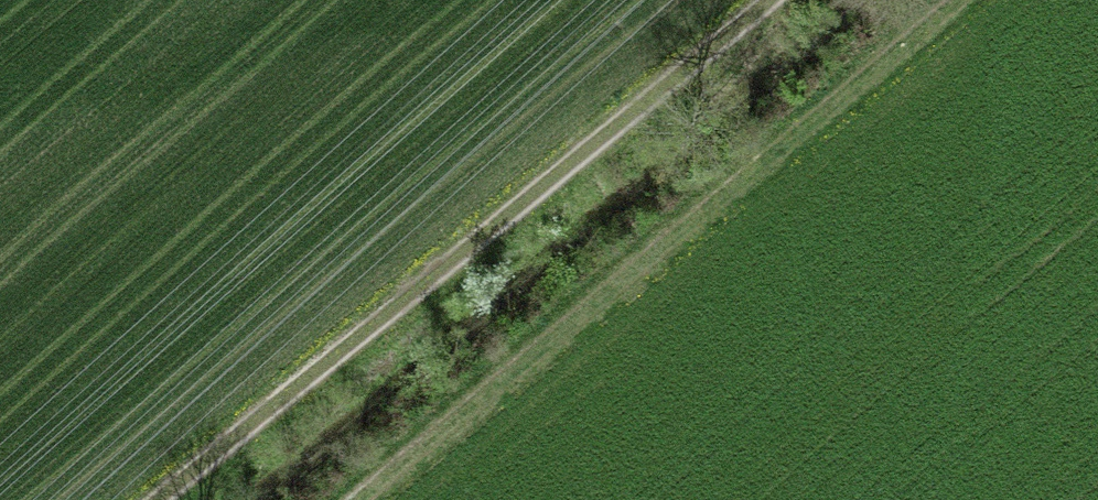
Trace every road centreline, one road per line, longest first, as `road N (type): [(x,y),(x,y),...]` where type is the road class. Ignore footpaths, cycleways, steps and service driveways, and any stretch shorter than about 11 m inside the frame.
road 1 (track): [(777,0),(176,499)]
road 2 (track): [(955,0),(366,499)]

